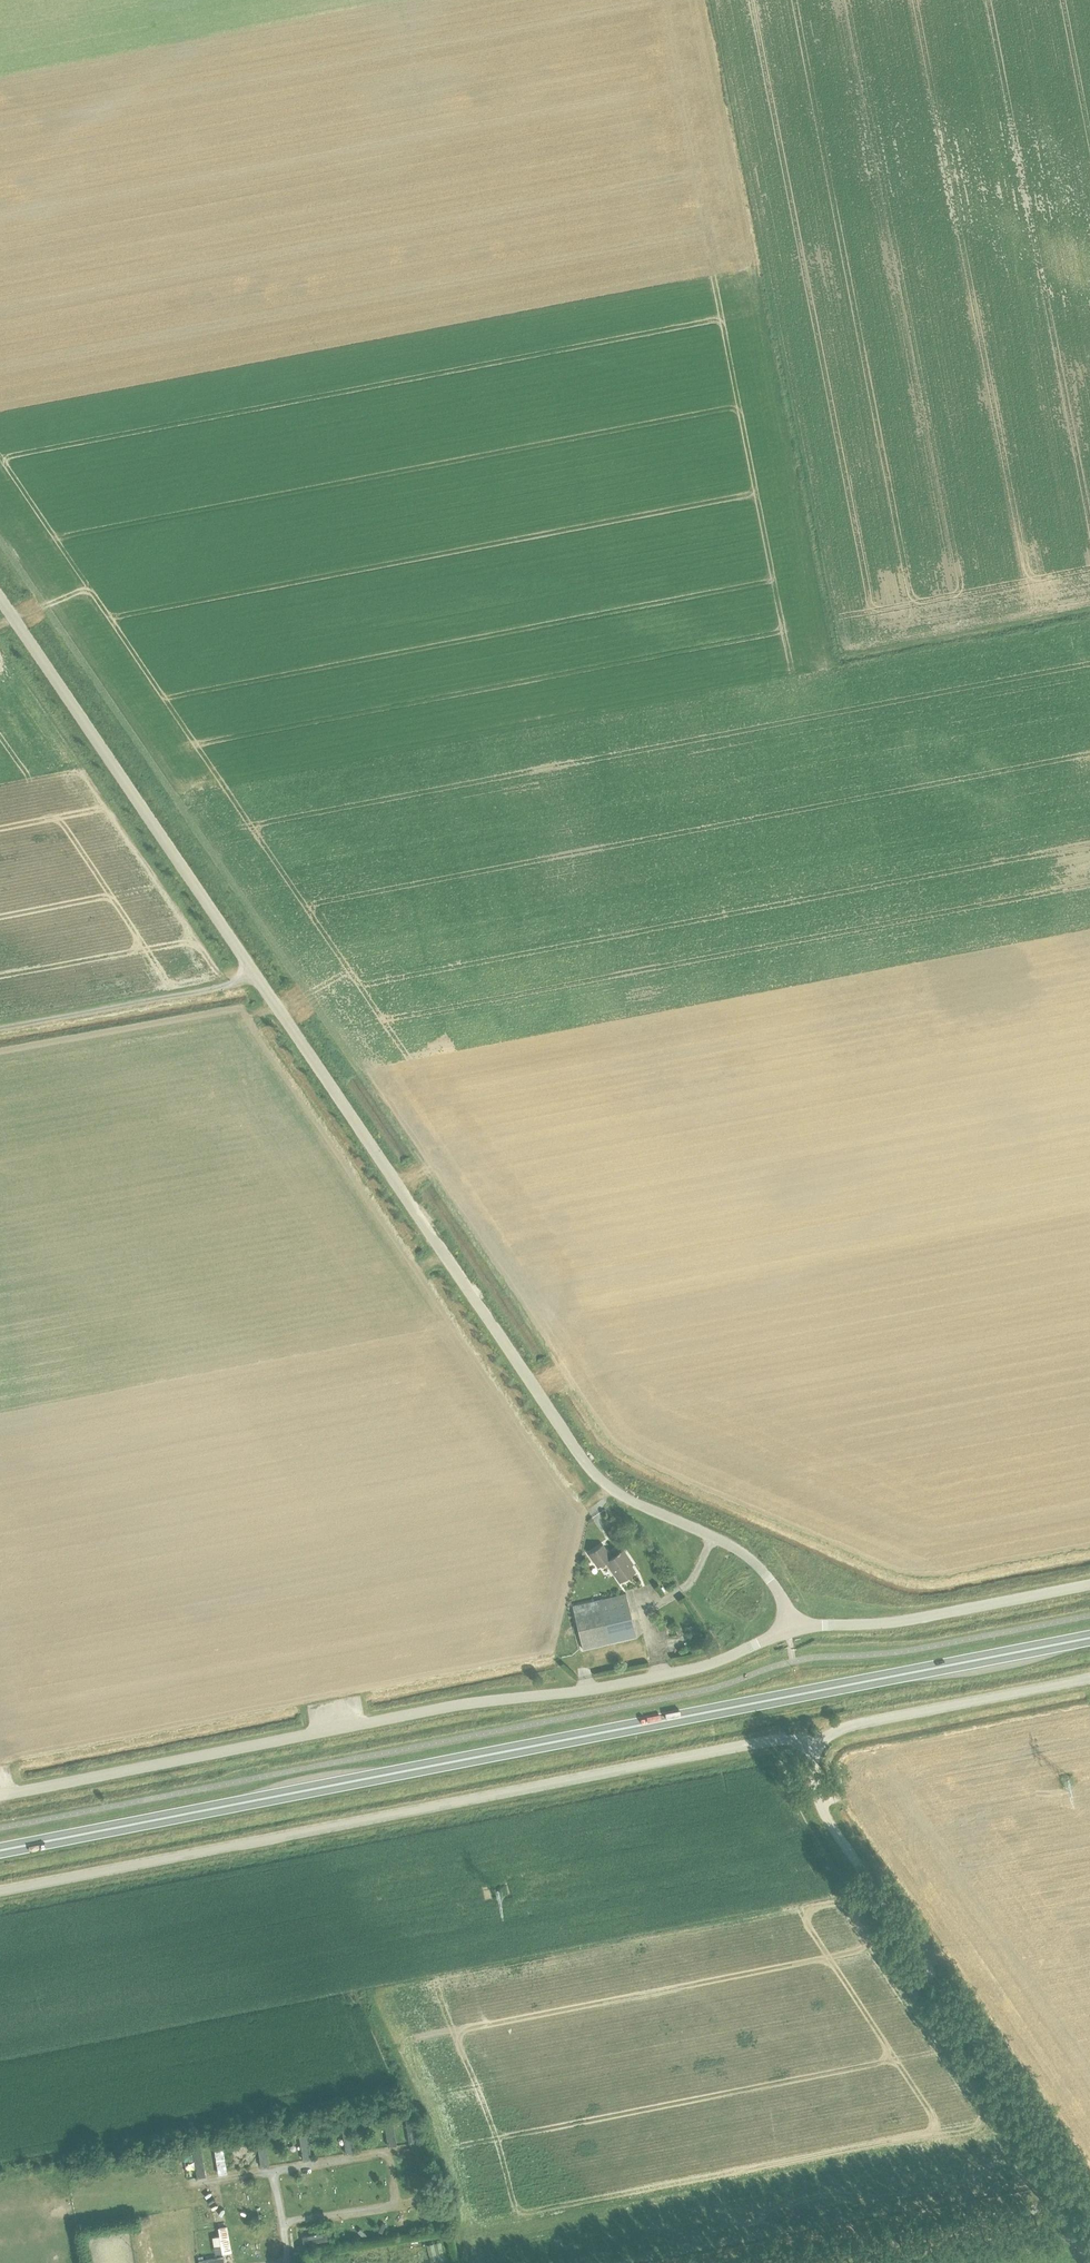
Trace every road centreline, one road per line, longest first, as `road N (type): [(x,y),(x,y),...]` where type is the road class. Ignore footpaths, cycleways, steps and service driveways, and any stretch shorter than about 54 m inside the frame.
road 1 (unclassified): [(789,1631),(779,1591),(746,1554),(621,1494),(588,1466),(0,598)]
road 2 (trunk): [(0,1848),(1089,1634)]
road 3 (unclassified): [(0,1891),(723,1748),(786,1737),(812,1744)]
road 4 (unclassified): [(0,1796),(452,1706),(691,1670),(789,1631)]
road 5 (unclassified): [(1089,2208),(836,1831),(819,1799),(812,1744)]
road 6 (unclassified): [(789,1631),(896,1622),(1089,1585)]
road 7 (unclassified): [(812,1744),(856,1724),(1089,1678)]

